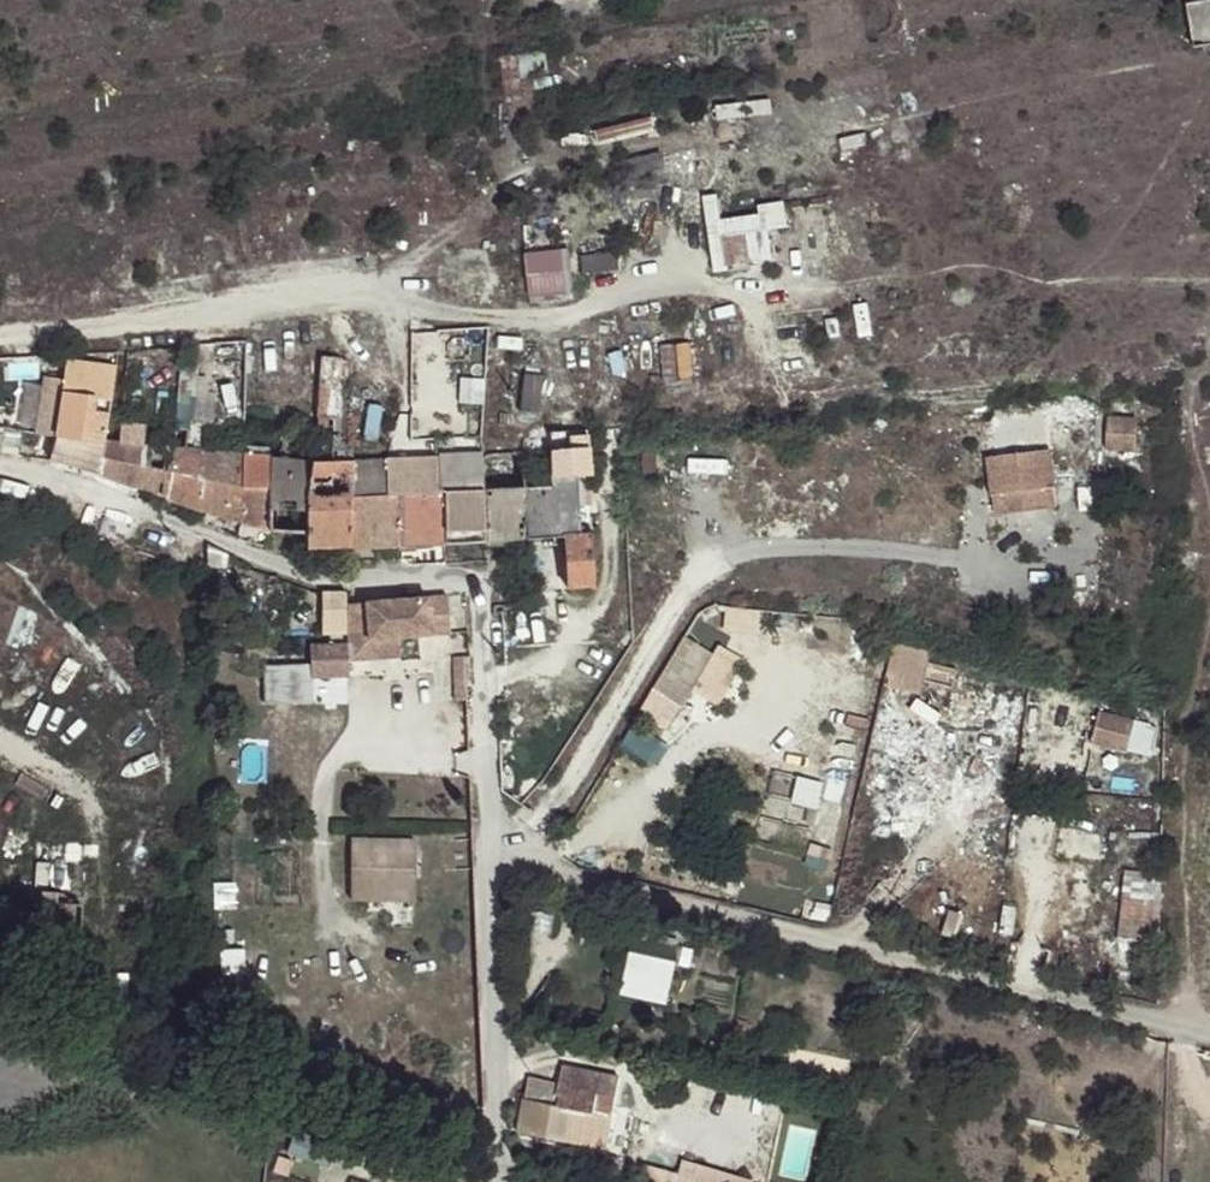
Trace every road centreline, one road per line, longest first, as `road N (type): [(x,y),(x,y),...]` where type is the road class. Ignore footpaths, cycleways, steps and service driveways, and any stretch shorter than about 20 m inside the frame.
road 1 (residential): [(0,473),(143,507),(339,576),(454,574),(482,596),(493,861)]
road 2 (residential): [(1209,1037),(493,861)]
road 3 (residential): [(493,861),(506,1181)]

